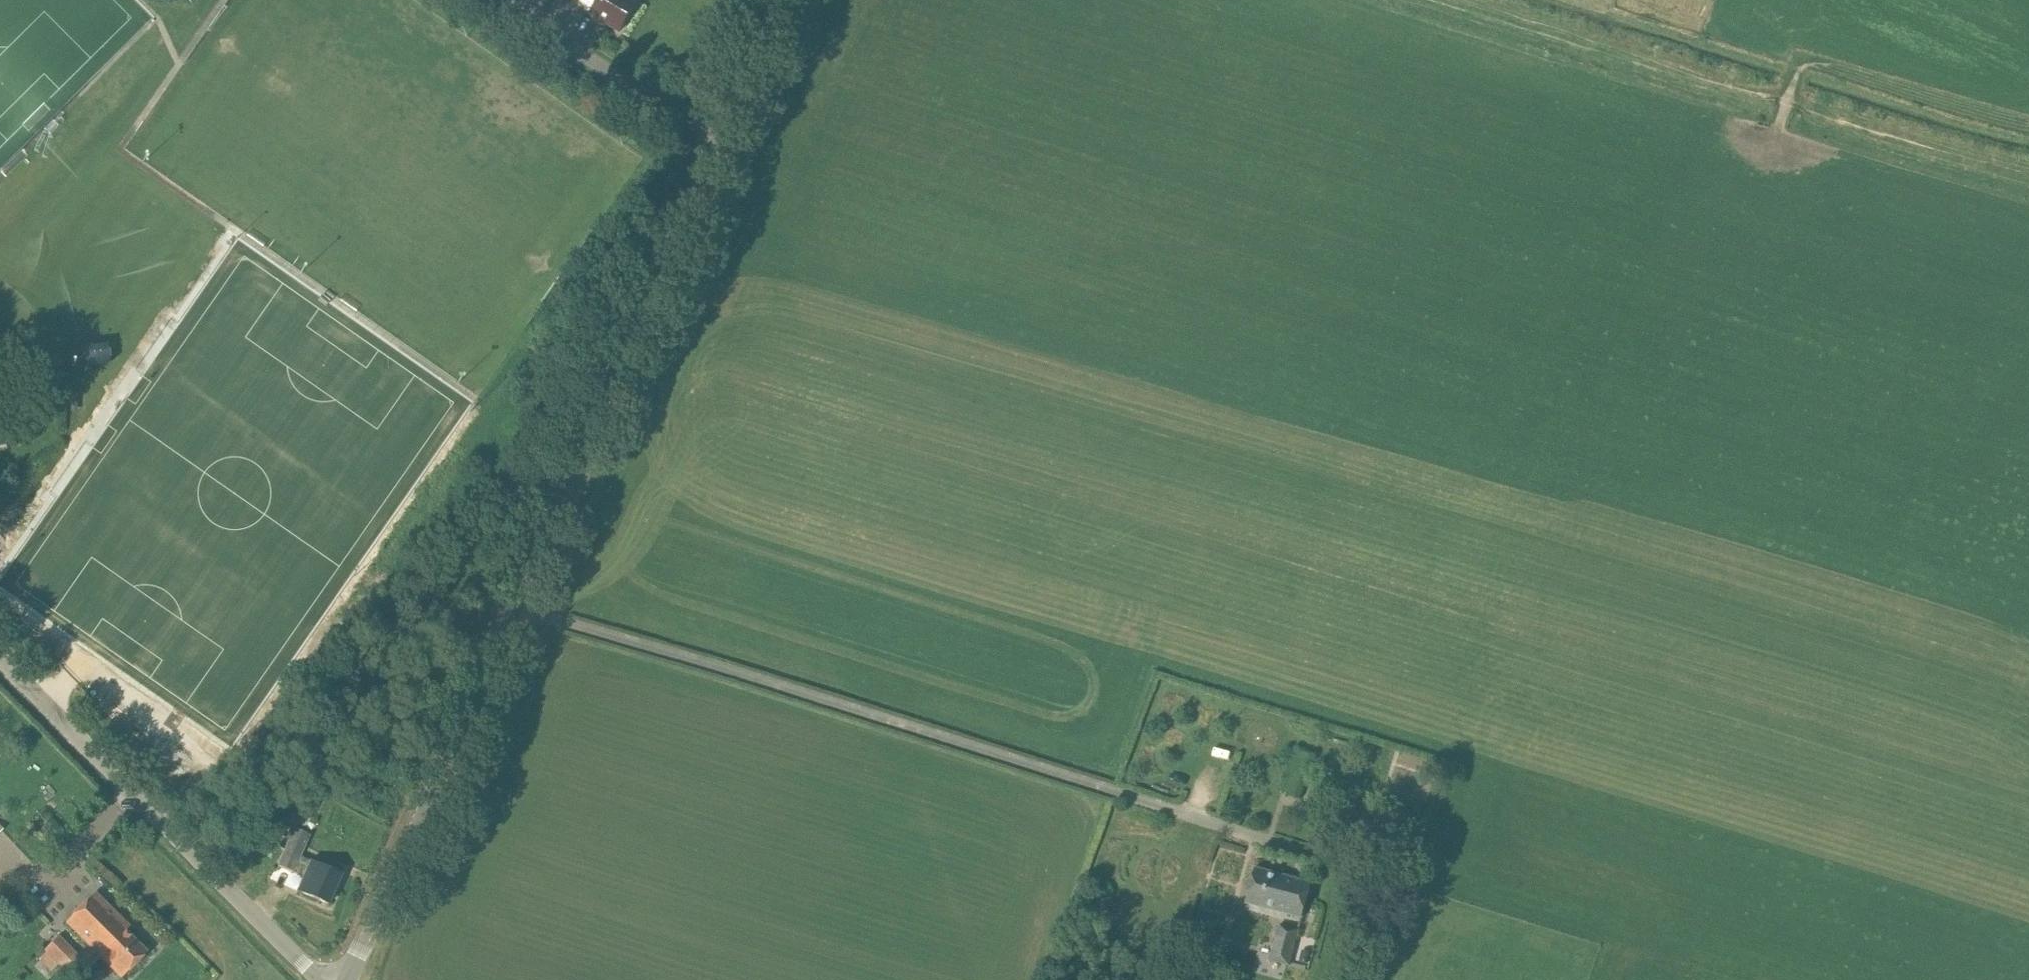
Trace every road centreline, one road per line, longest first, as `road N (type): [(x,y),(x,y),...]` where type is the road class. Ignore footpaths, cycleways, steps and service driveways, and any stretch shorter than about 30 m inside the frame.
road 1 (unclassified): [(348,979),(722,115)]
road 2 (residential): [(320,979),(0,655)]
road 3 (unclassified): [(722,115),(529,0)]
road 4 (unclassified): [(722,115),(778,0)]

